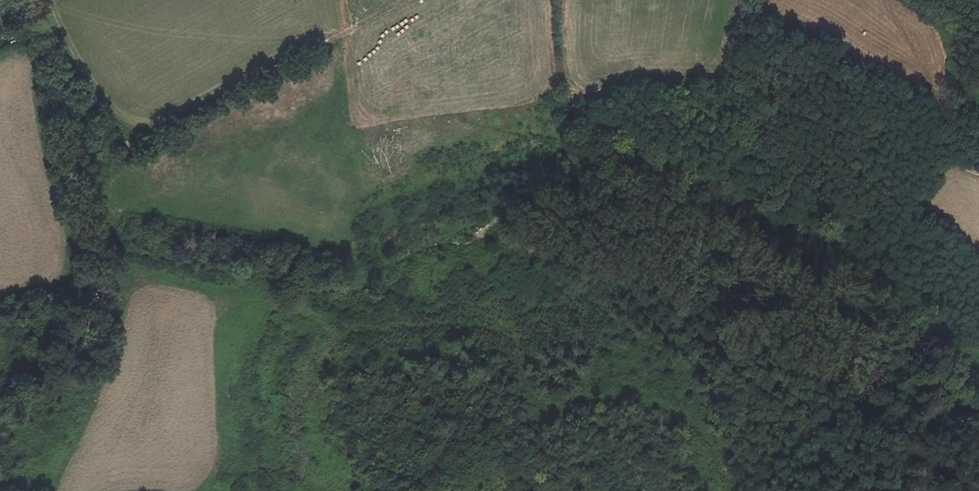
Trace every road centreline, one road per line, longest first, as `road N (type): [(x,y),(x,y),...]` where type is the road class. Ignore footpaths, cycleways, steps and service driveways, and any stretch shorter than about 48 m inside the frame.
road 1 (track): [(404,0),(132,146),(75,84),(41,0)]
road 2 (track): [(978,177),(954,164),(926,67),(890,0)]
road 3 (track): [(119,262),(121,195),(141,171),(132,146)]

